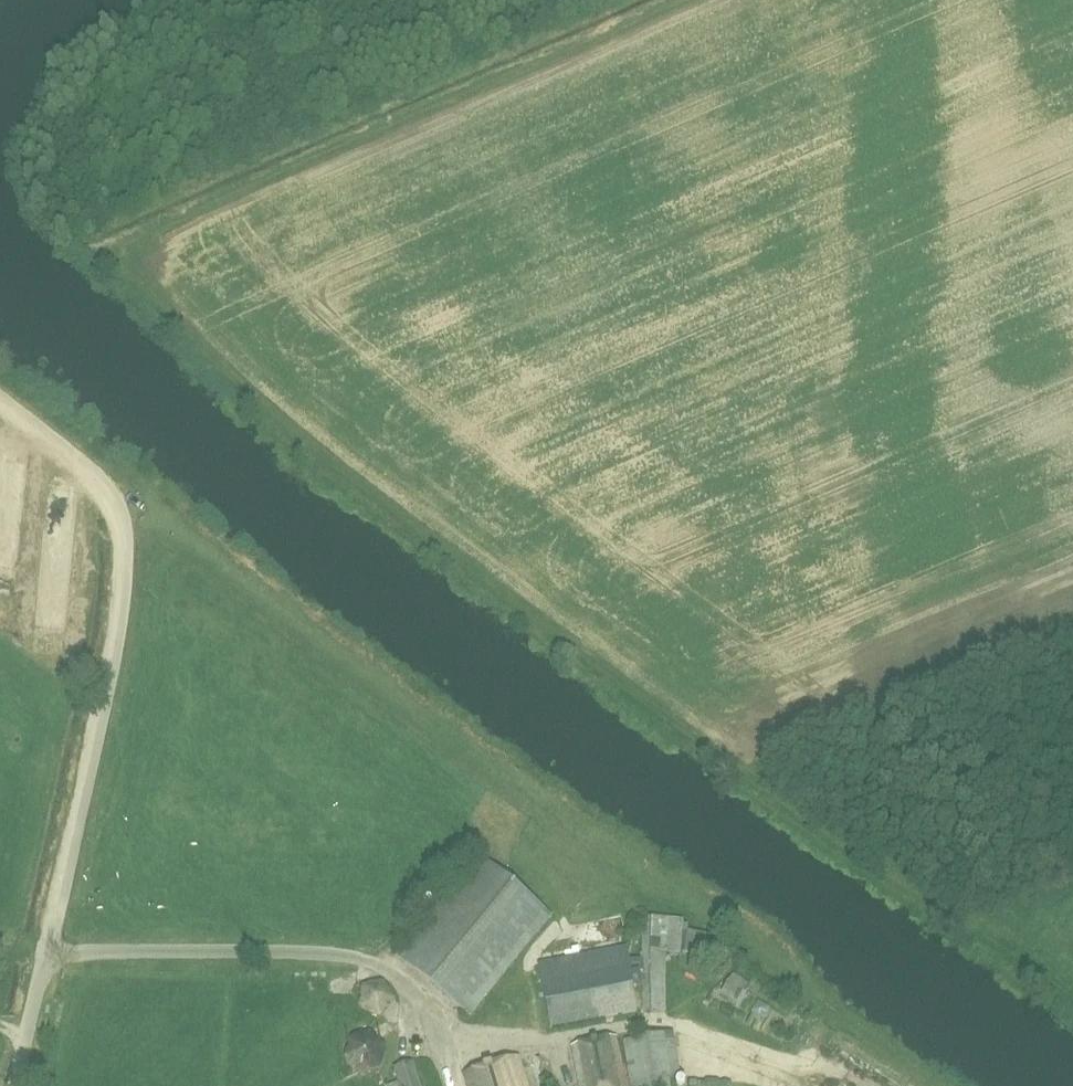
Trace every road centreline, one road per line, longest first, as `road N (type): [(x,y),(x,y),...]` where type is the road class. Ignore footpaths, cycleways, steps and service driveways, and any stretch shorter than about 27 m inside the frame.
road 1 (track): [(47,950),(106,677),(121,551),(98,491),(0,410)]
road 2 (unclassified): [(15,1085),(47,950)]

